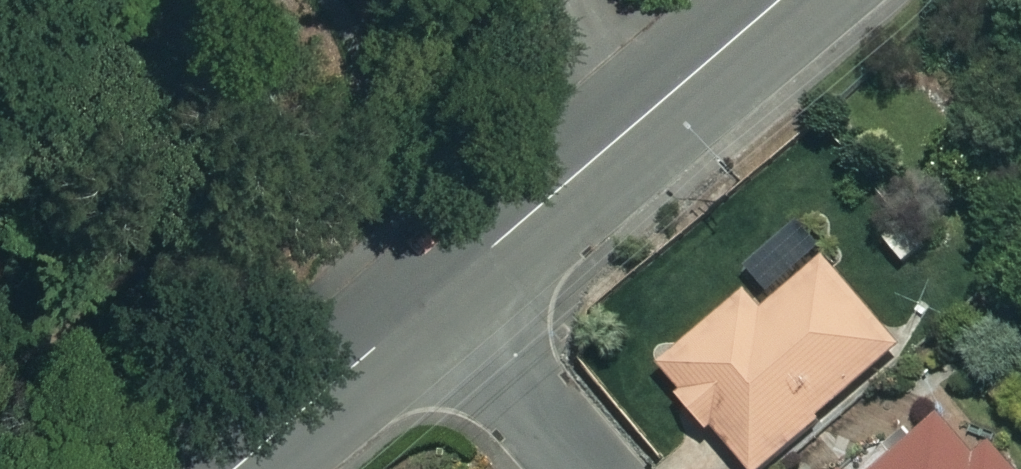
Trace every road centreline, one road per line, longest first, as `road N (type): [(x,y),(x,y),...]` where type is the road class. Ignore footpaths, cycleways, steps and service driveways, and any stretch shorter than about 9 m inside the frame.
road 1 (tertiary): [(776,0),(432,294)]
road 2 (tertiary): [(432,294),(228,468)]
road 3 (residential): [(580,468),(432,294)]

